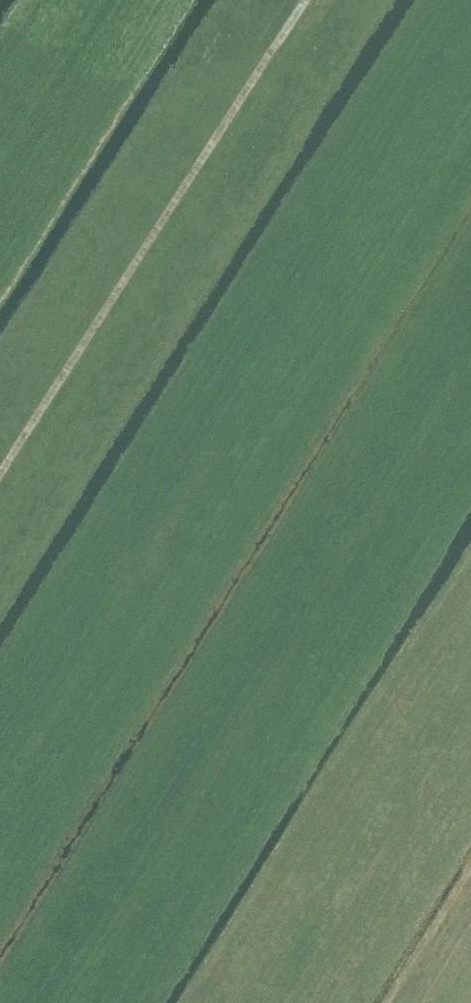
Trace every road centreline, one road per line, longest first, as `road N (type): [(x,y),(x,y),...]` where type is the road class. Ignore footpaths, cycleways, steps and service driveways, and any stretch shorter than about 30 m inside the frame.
road 1 (track): [(0,475),(305,0)]

